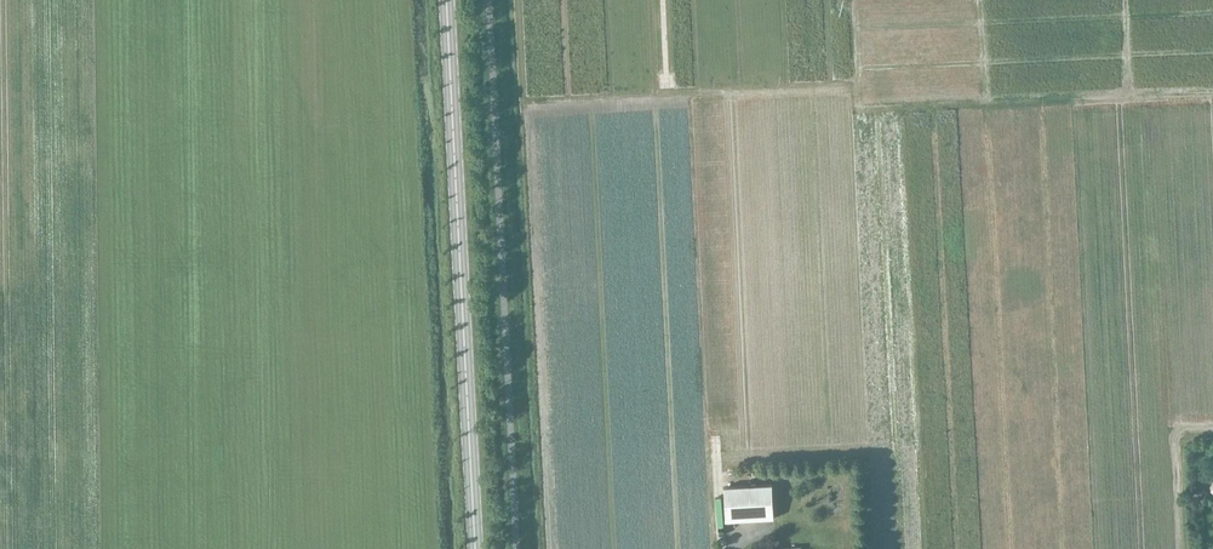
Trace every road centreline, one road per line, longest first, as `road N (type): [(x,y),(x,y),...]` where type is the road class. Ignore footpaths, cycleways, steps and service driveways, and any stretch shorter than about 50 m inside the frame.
road 1 (tertiary): [(476,548),(447,0)]

